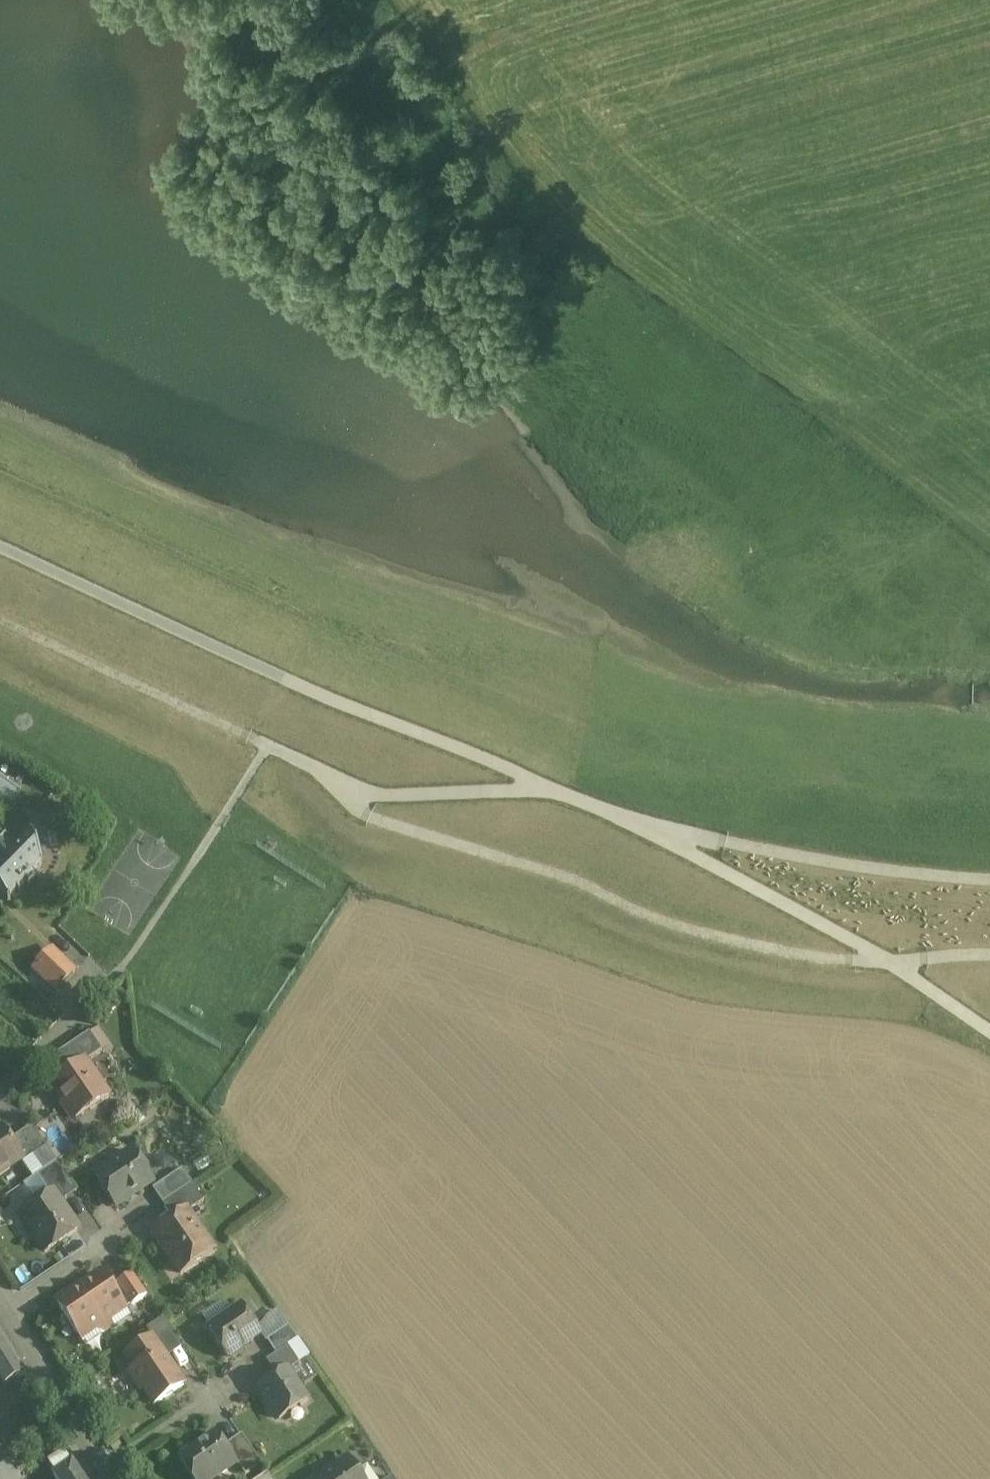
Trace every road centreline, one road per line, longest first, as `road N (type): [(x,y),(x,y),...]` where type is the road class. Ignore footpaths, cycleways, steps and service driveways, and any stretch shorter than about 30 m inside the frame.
road 1 (residential): [(4,1311),(105,1468)]
road 2 (residential): [(207,1400),(105,1468)]
road 3 (residential): [(105,1242),(4,1311)]

